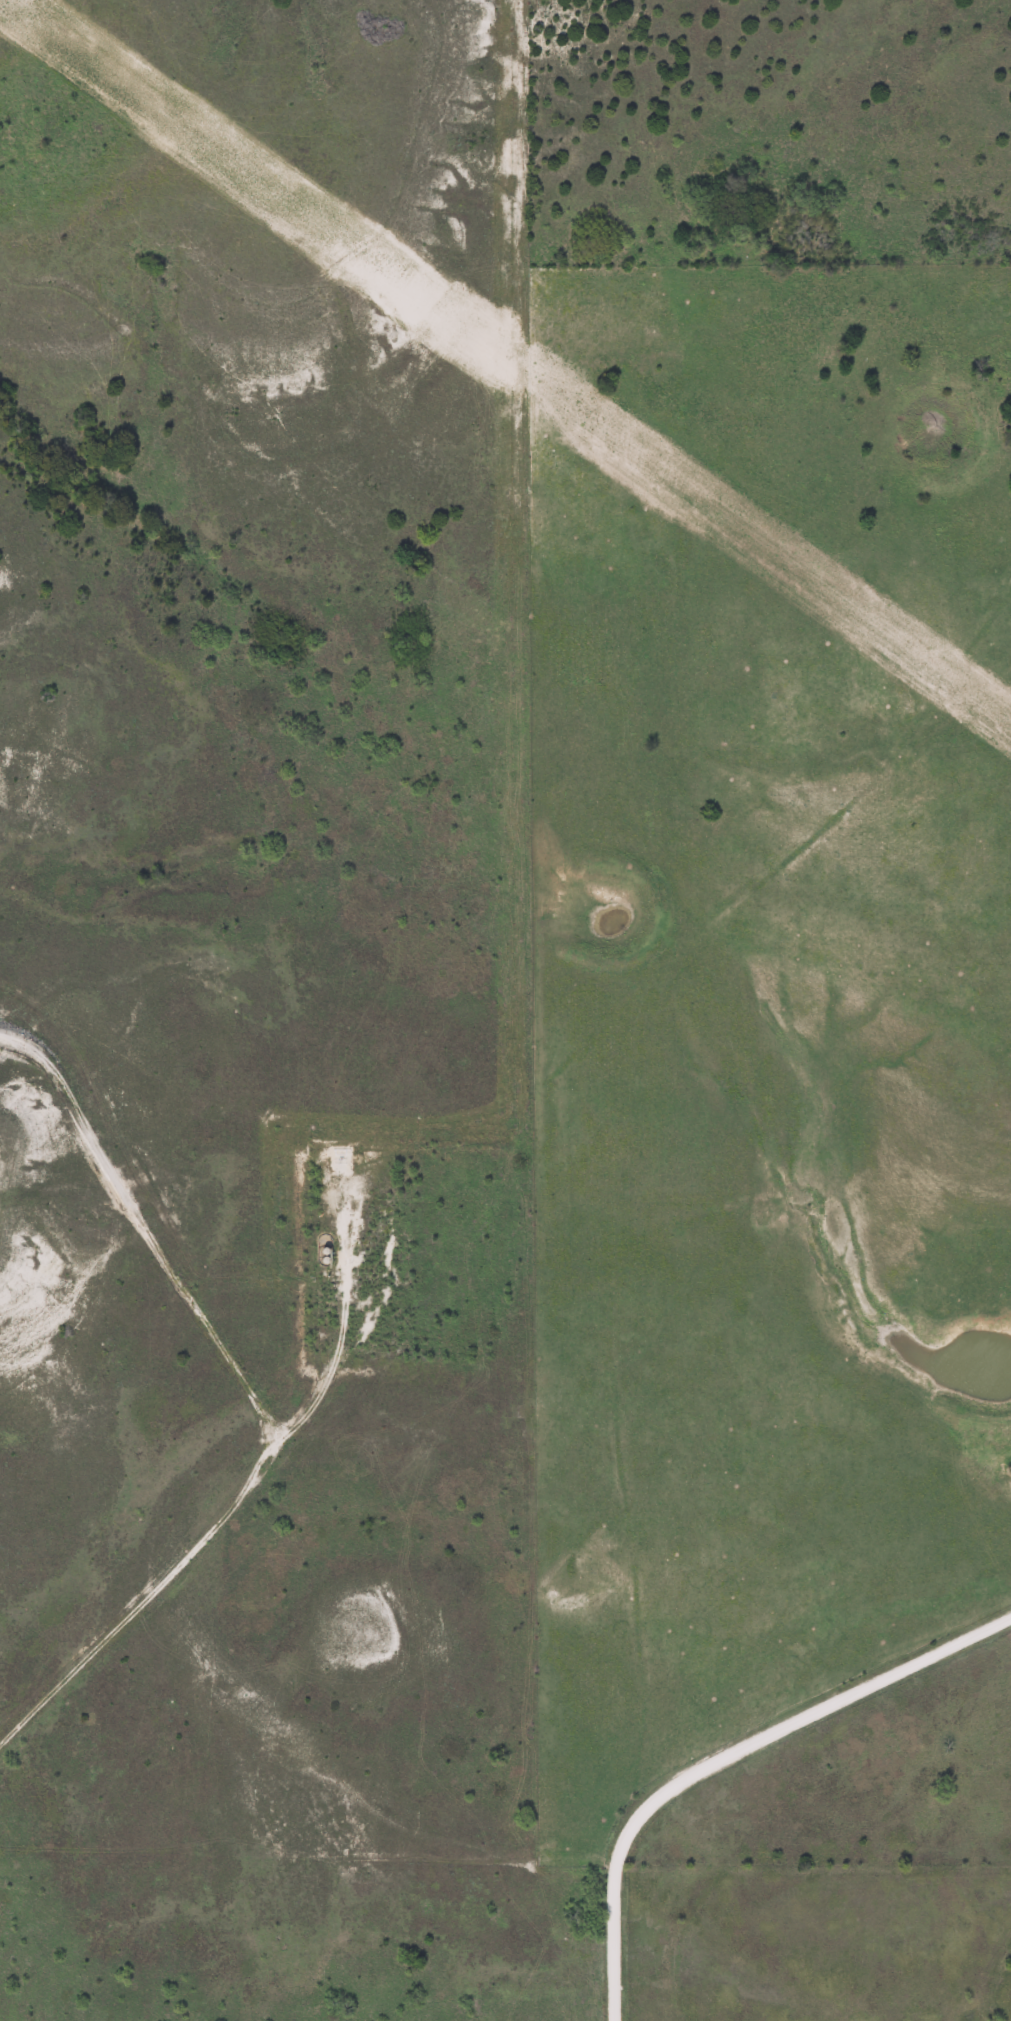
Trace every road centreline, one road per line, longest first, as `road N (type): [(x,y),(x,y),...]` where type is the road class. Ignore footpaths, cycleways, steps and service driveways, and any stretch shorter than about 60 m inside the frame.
road 1 (residential): [(642,1812),(710,1760),(1010,1612)]
road 2 (residential): [(610,2020),(613,1862),(642,1812)]

